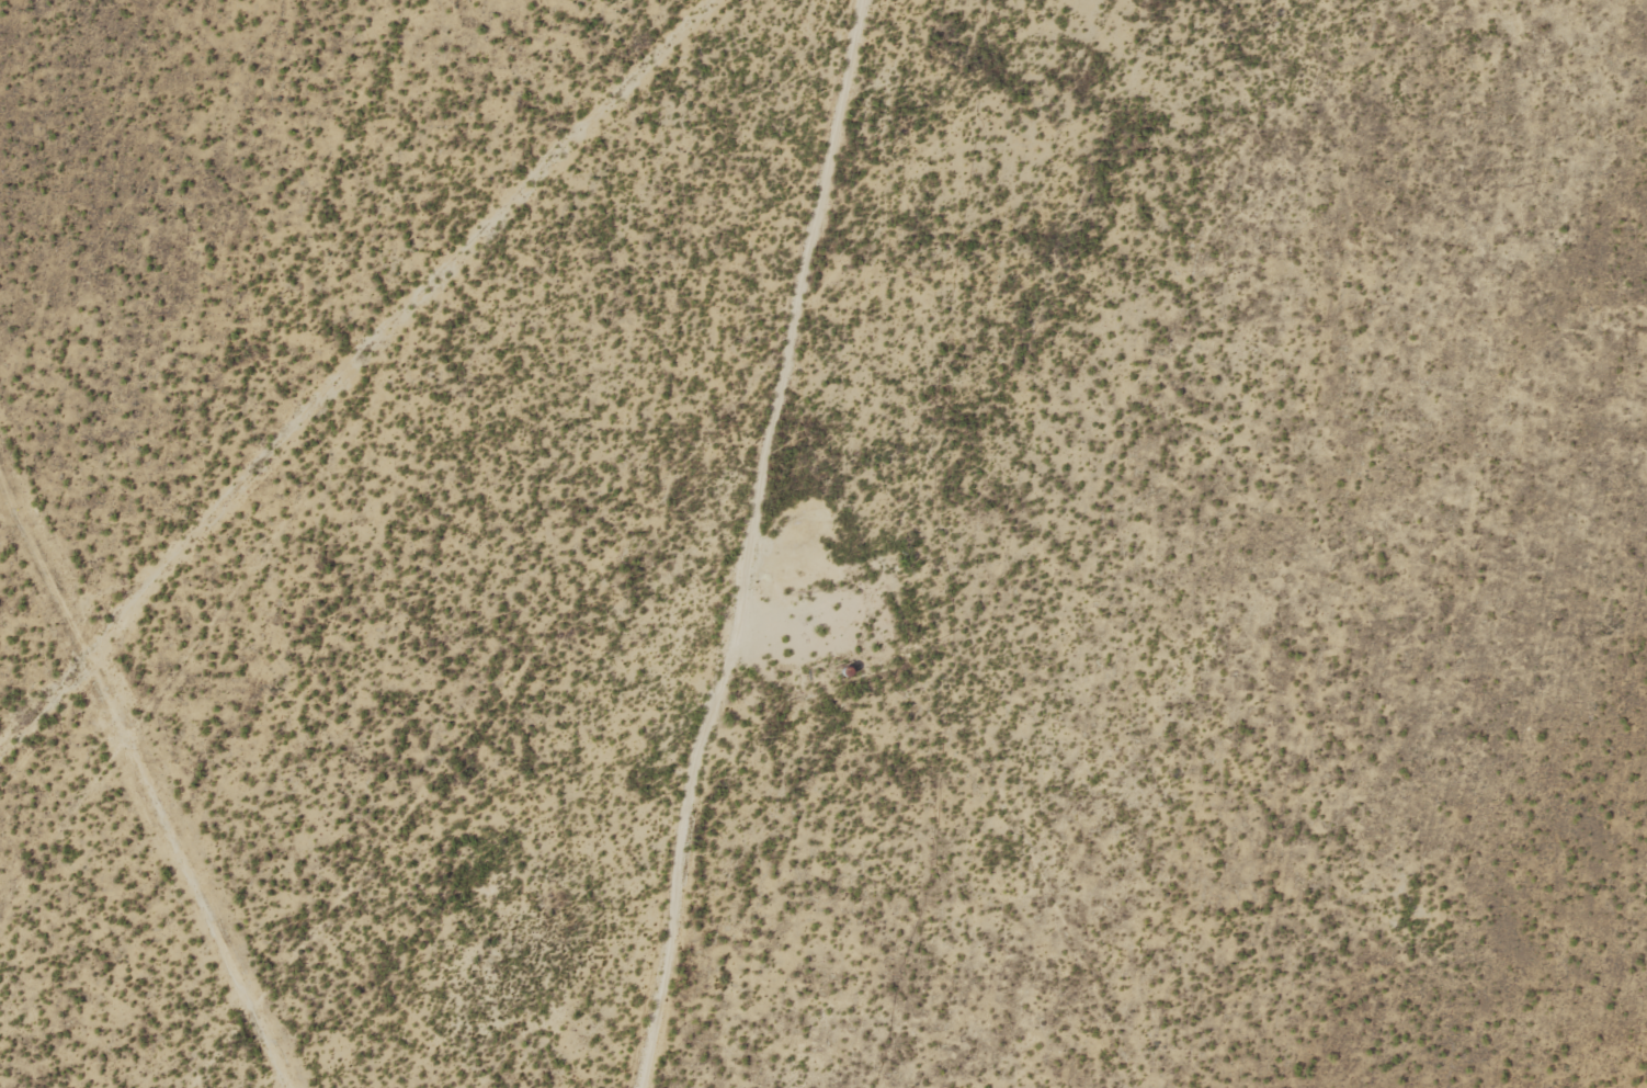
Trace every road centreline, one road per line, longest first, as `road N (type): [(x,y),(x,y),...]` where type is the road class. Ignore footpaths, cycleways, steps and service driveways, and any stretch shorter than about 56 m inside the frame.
road 1 (track): [(640,1087),(735,573),(763,560),(764,483),(867,0)]

